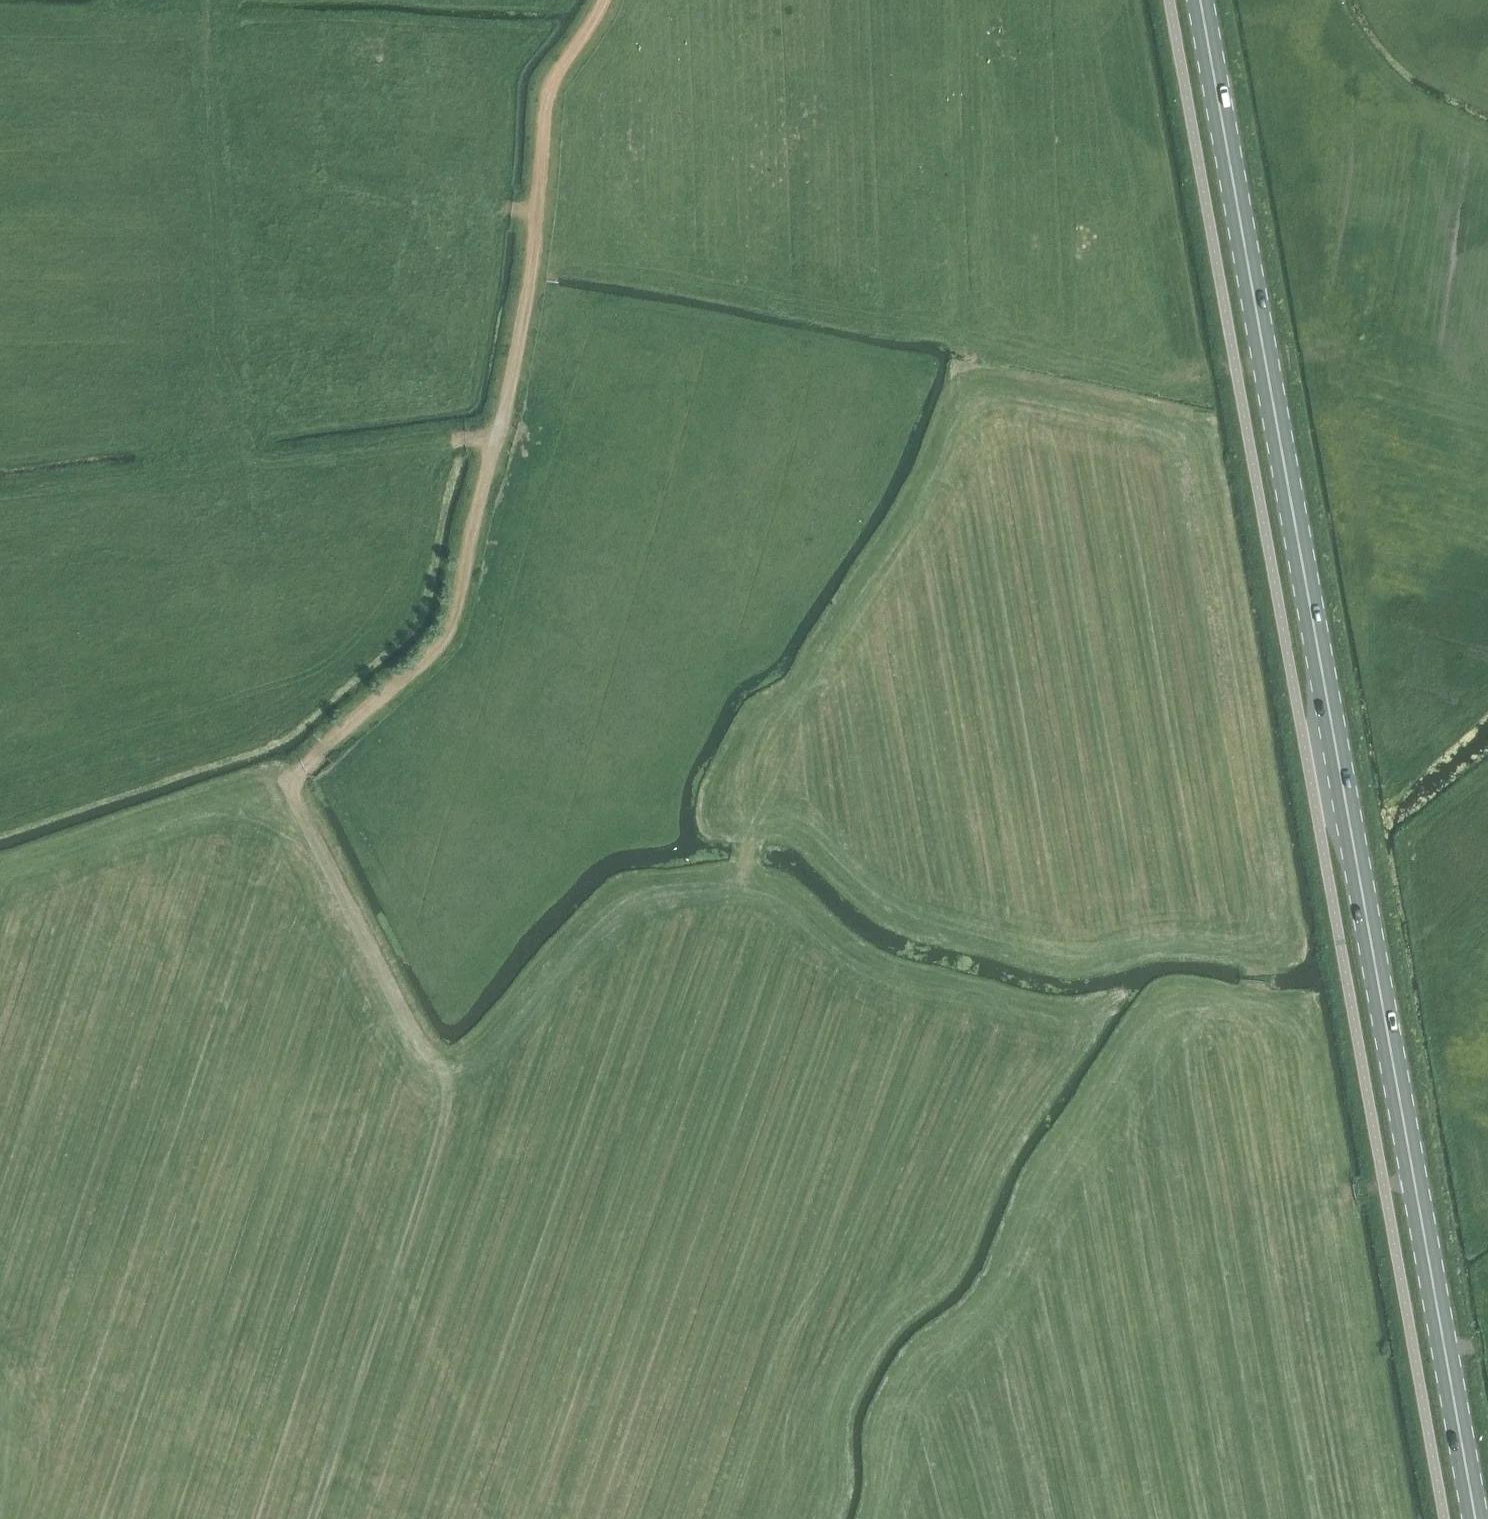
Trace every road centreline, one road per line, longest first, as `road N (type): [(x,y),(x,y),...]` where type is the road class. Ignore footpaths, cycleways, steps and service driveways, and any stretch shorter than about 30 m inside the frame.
road 1 (primary): [(1478,1518),(1202,0)]
road 2 (track): [(314,1518),(443,1151),(444,1097),(299,789),(307,767),(431,656),(457,617),(497,437)]
road 3 (track): [(497,437),(536,266),(551,92),(601,0)]
road 4 (track): [(0,888),(304,776)]

